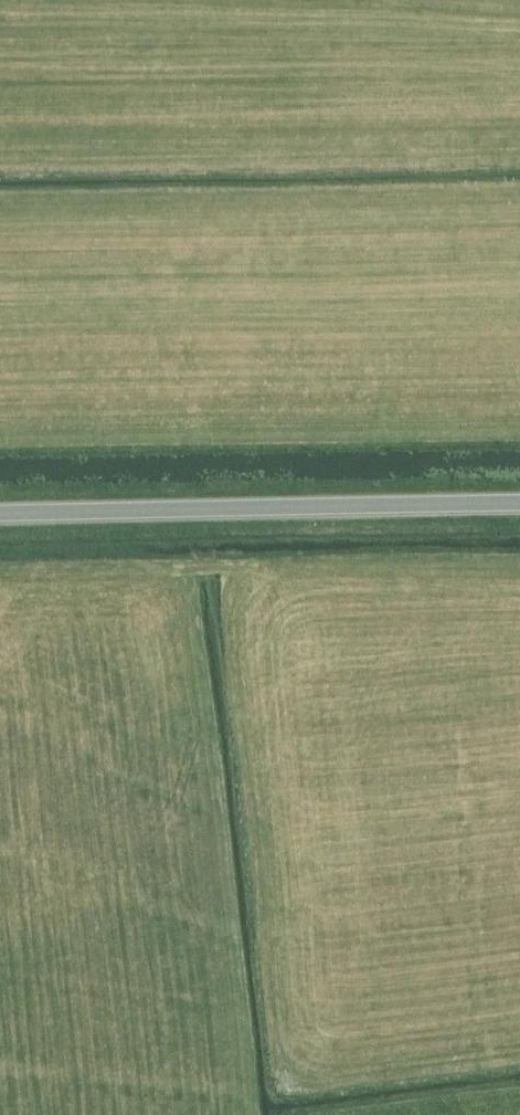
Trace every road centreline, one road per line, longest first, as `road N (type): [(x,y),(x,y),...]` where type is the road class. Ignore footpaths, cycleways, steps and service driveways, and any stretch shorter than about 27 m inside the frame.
road 1 (unclassified): [(0,513),(519,502)]

